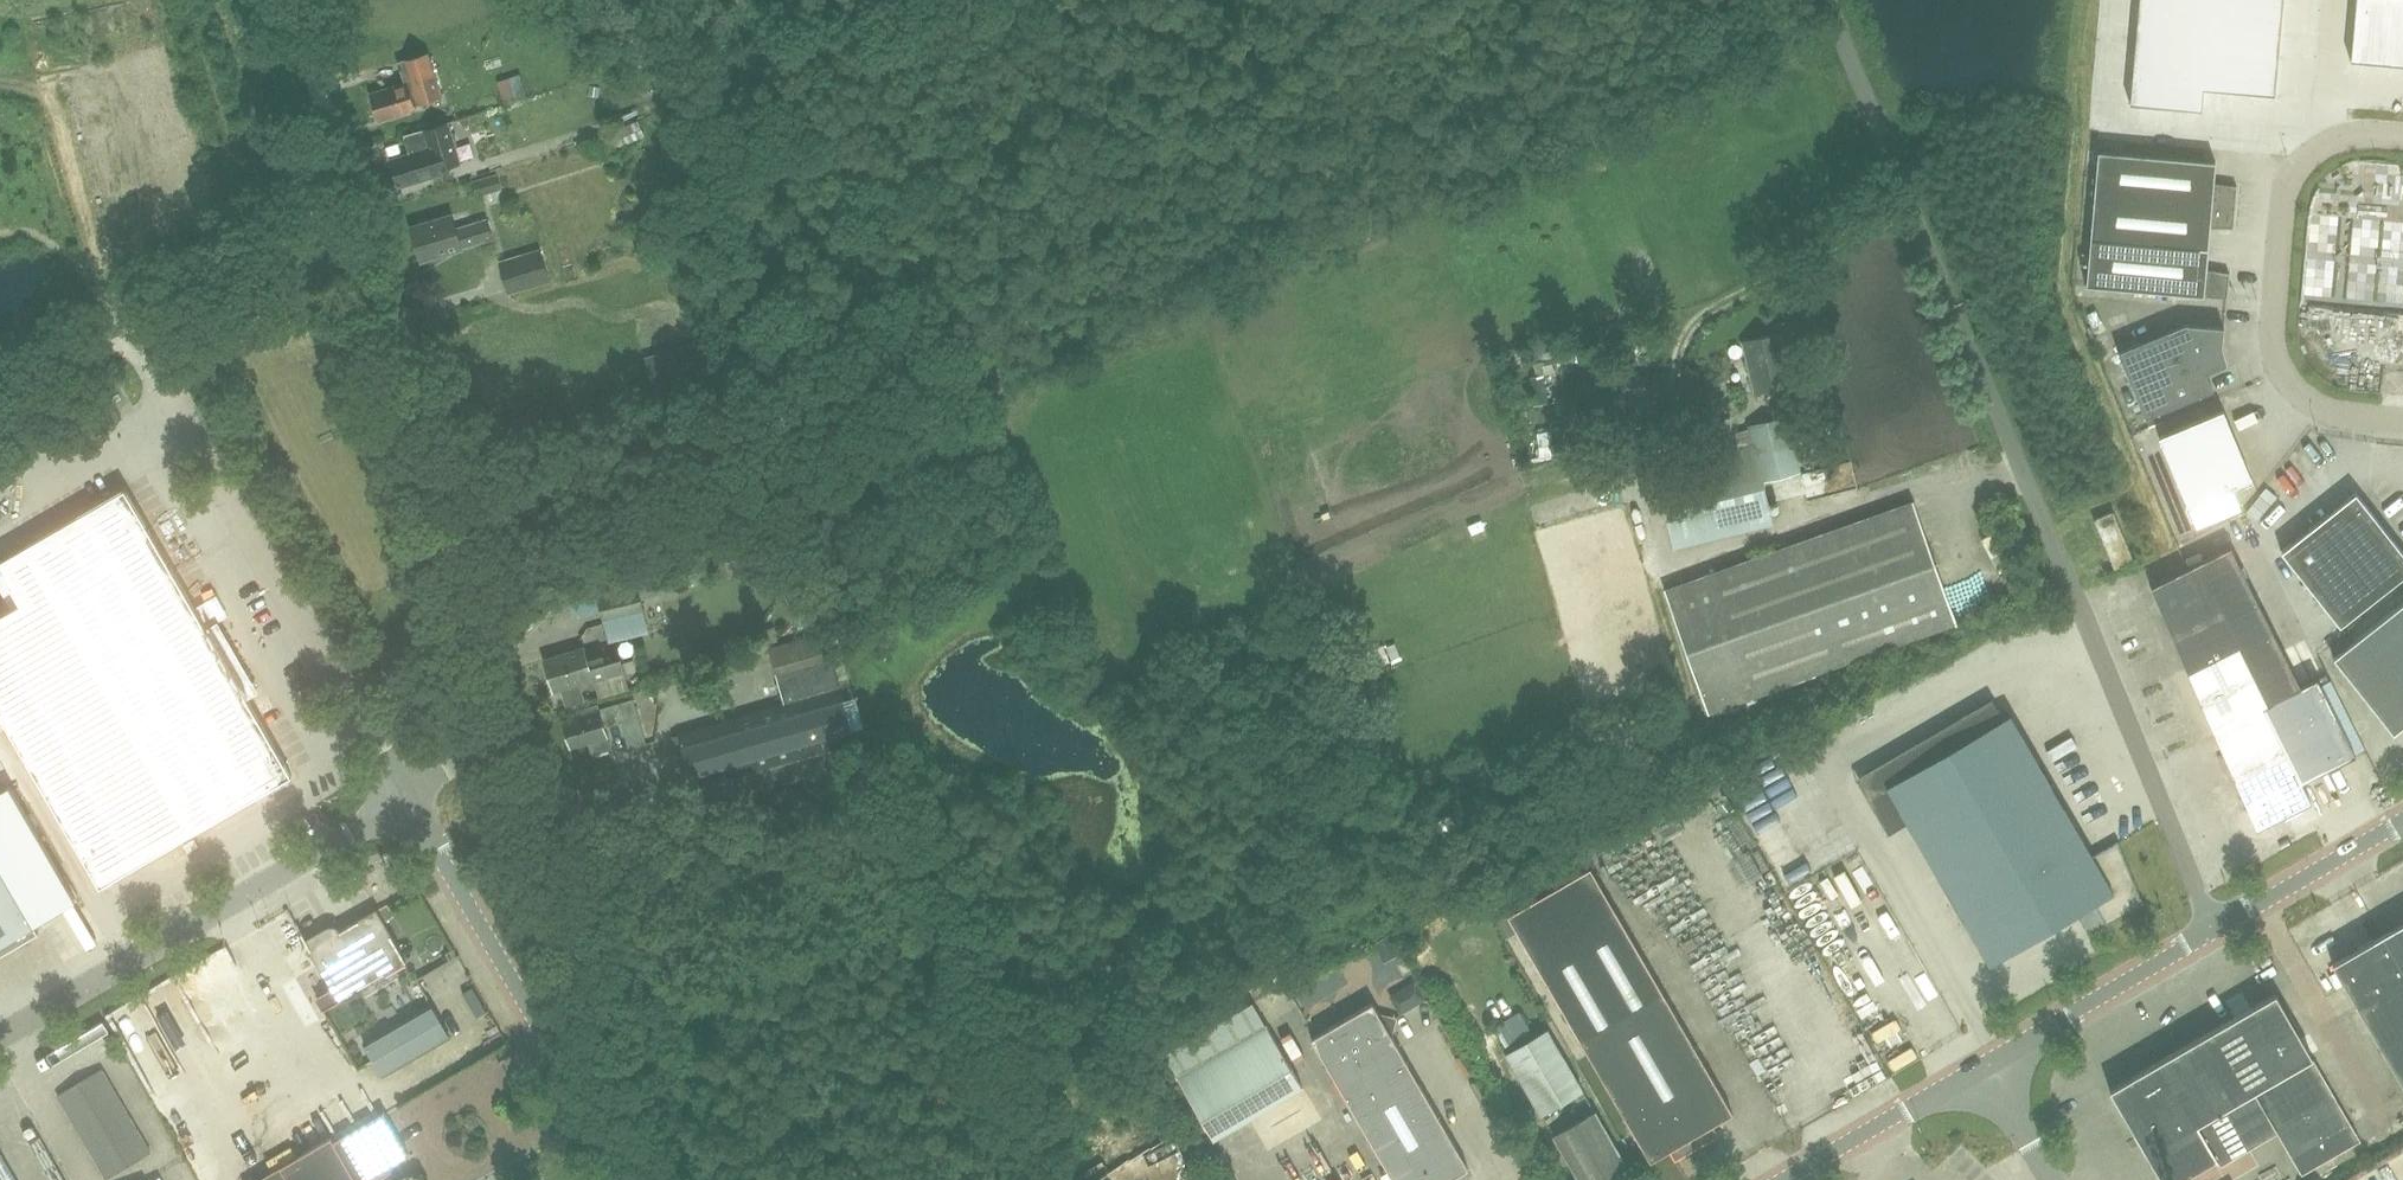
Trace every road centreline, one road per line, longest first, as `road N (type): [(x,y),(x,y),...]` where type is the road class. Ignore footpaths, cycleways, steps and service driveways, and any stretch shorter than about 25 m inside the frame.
road 1 (unclassified): [(405,799),(496,746),(505,708),(291,0)]
road 2 (unclassified): [(405,799),(128,328)]
road 3 (unclassified): [(2212,931),(2020,464)]
road 4 (unclassified): [(0,1036),(405,799)]
road 5 (unclassified): [(2402,421),(2339,415),(2304,397),(2279,365),(2274,329),(2284,203),(2296,171),(2338,135),(2402,134)]
road 6 (unclassified): [(628,1179),(405,799)]
road 7 (unclassified): [(1986,1062),(2212,931)]
road 8 (track): [(128,328),(356,204)]
road 9 (unclassified): [(1784,1179),(1986,1062)]
road 10 (unclassified): [(2402,822),(2212,931)]
road 11 (track): [(128,328),(0,402)]
road 12 (unclassified): [(2053,1179),(1986,1062)]

